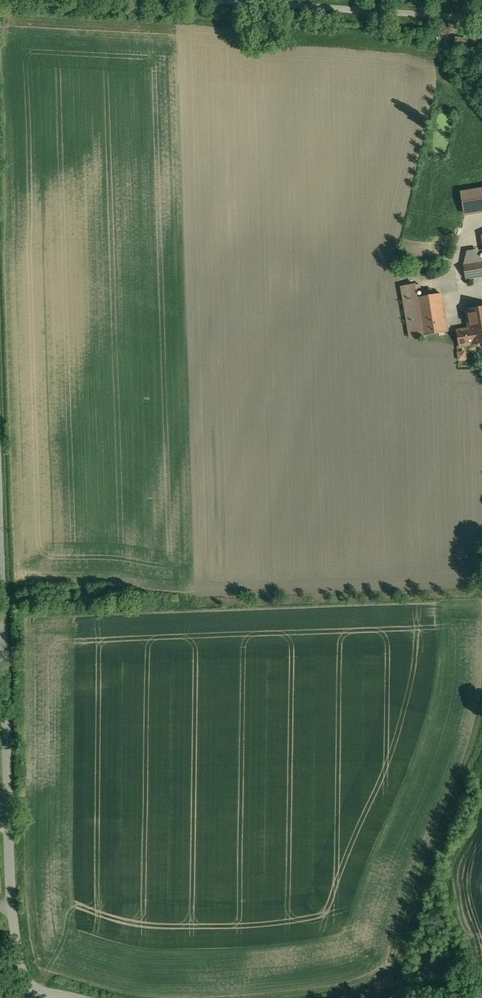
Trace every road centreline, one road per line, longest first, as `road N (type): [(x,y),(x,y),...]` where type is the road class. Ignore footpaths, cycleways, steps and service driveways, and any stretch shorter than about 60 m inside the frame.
road 1 (unclassified): [(27,990),(13,910),(2,638)]
road 2 (unclassified): [(481,19),(234,0)]

